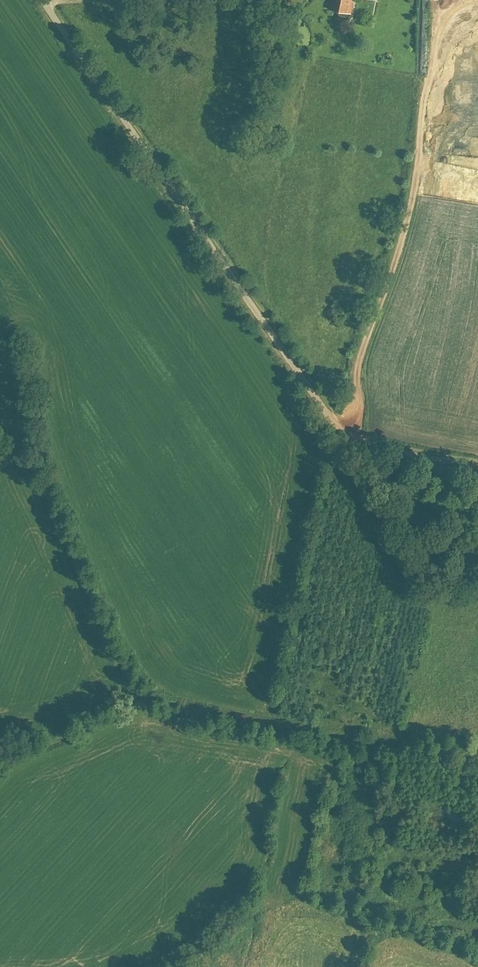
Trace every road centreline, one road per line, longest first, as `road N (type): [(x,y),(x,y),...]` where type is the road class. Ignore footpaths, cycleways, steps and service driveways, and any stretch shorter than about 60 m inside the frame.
road 1 (residential): [(477,467),(365,444),(335,421),(42,0)]

